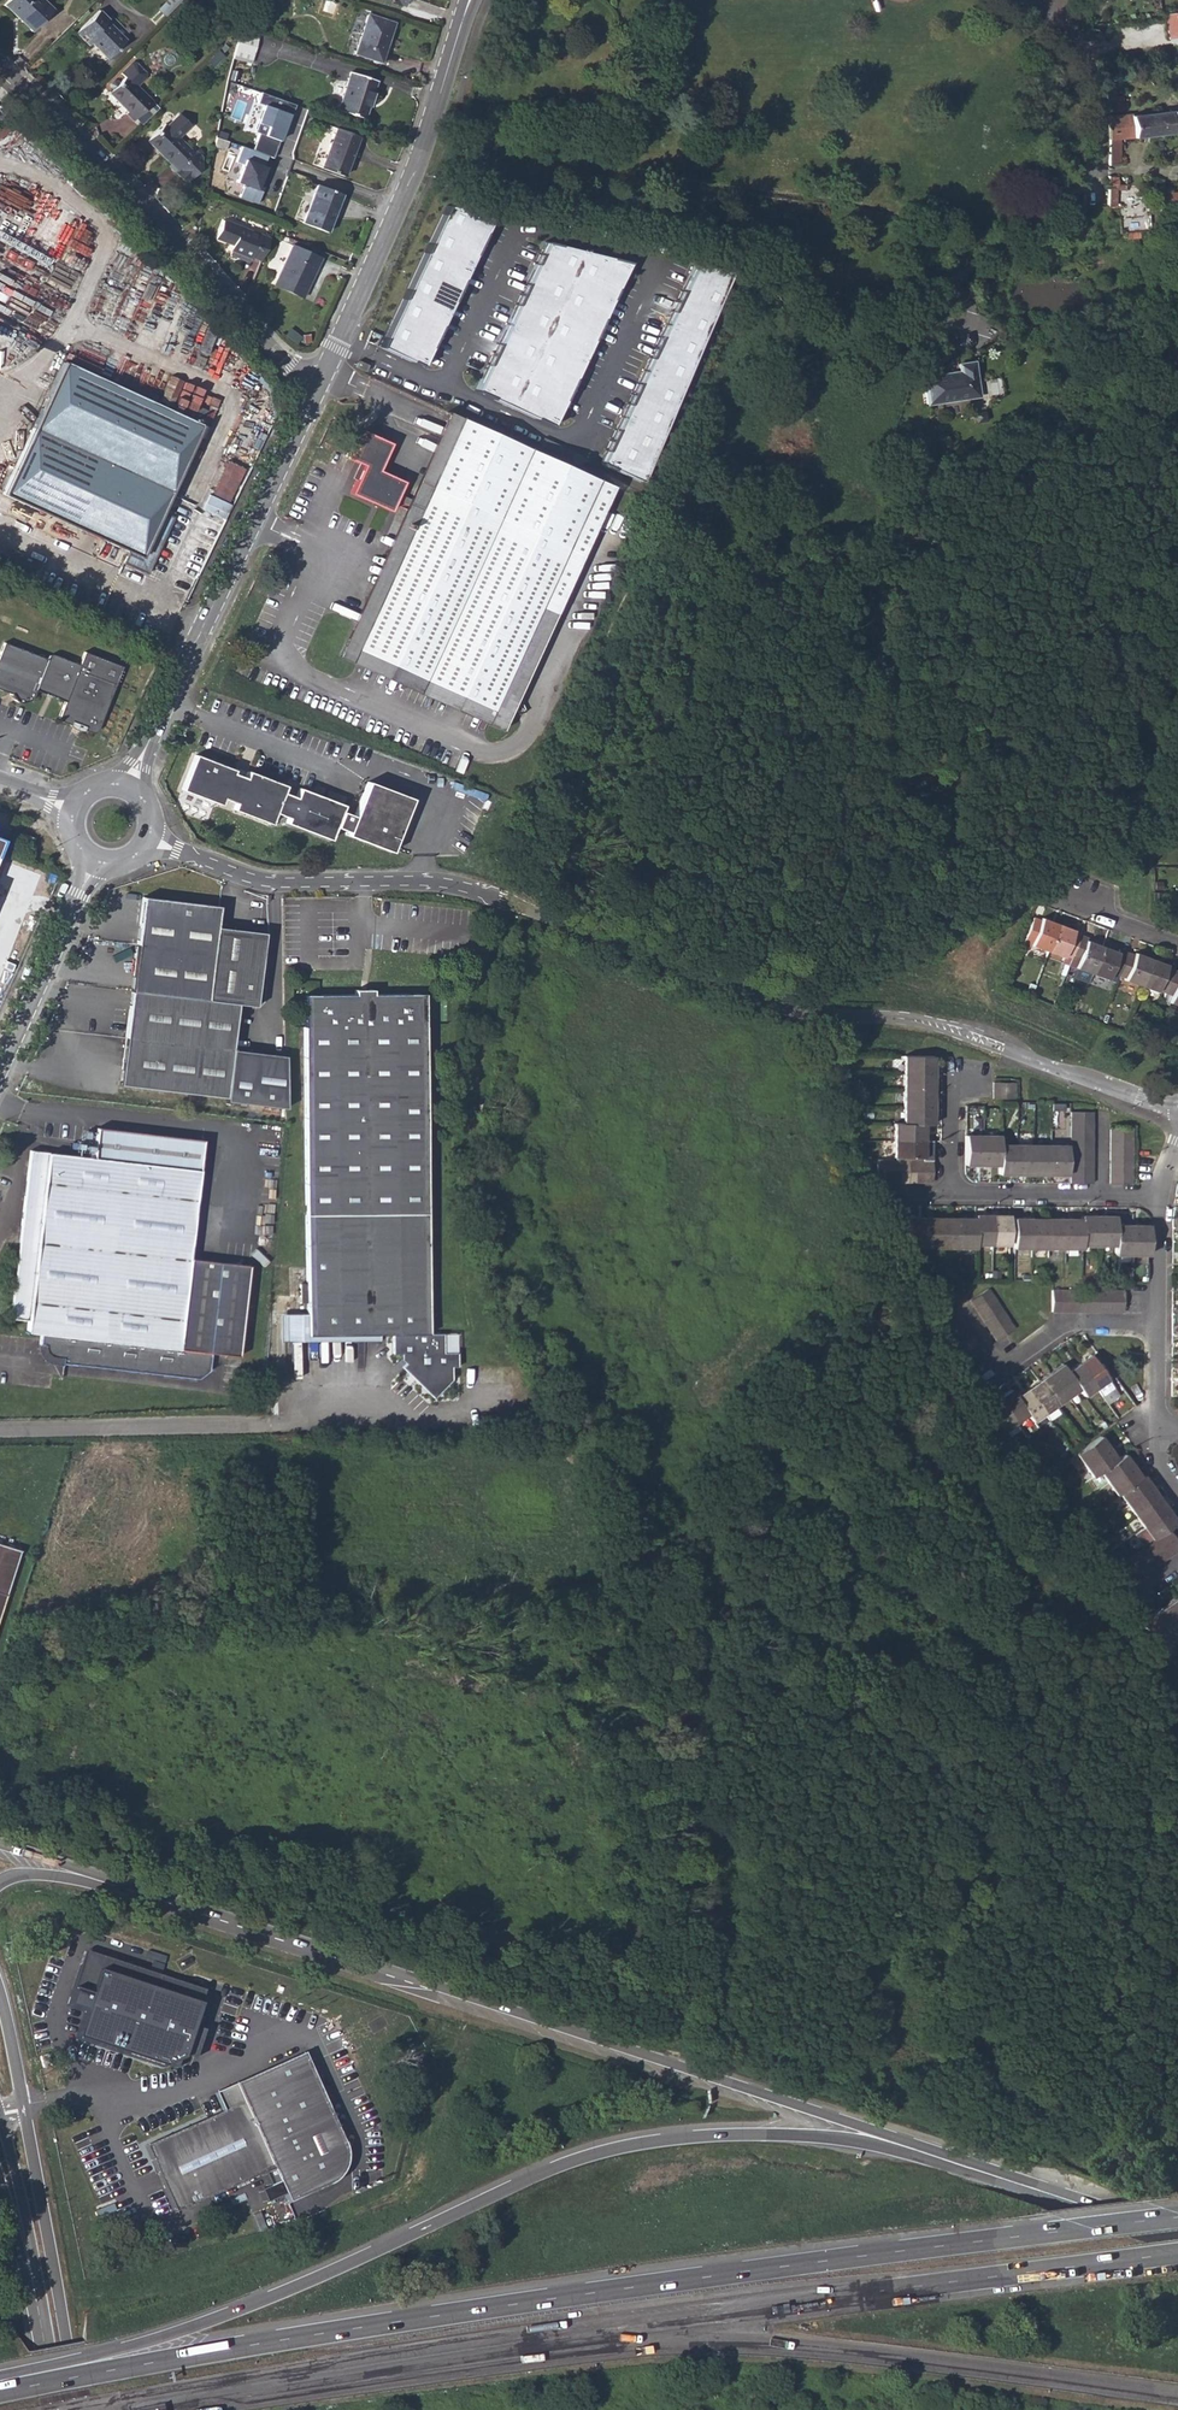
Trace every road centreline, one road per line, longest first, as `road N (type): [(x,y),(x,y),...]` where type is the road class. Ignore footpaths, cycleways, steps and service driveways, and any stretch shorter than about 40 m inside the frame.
road 1 (motorway): [(1177,2218),(587,2293),(143,2364)]
road 2 (trunk): [(967,2169),(804,2137),(698,2139),(607,2153),(211,2320),(0,2375)]
road 3 (secondary): [(967,2169),(124,1890)]
road 4 (trunk): [(557,2334),(591,2347),(700,2340),(862,2351),(1177,2392)]
road 5 (motorway): [(557,2334),(1177,2253)]
road 6 (trunk): [(92,2409),(557,2334)]
road 7 (residential): [(320,384),(290,368),(156,218),(0,64)]
road 8 (residential): [(133,781),(320,384)]
road 9 (residential): [(1026,0),(1062,25),(1094,69),(1094,162),(1072,194),(931,298)]
road 10 (residential): [(157,844),(271,883),(428,882),(501,899)]
road 11 (secondary): [(66,2333),(0,1995)]
road 12 (residential): [(320,384),(415,178),(446,79)]
road 13 (residential): [(0,1074),(92,869)]
road 14 (secondary): [(1177,2238),(967,2169)]
road 15 (residential): [(1158,1195),(949,1194)]
road 16 (secondary): [(21,2235),(57,2409)]
road 17 (residential): [(1158,1325),(1069,1322),(1001,1369)]
road 18 (trunk): [(143,2364),(0,2392)]
road 19 (secondary): [(124,1890),(0,1848)]
road 20 (residential): [(1158,1195),(1158,1325)]
road 21 (secondary): [(124,1890),(24,1874),(0,1884)]
road 22 (residential): [(949,1194),(951,1097),(971,1080)]

